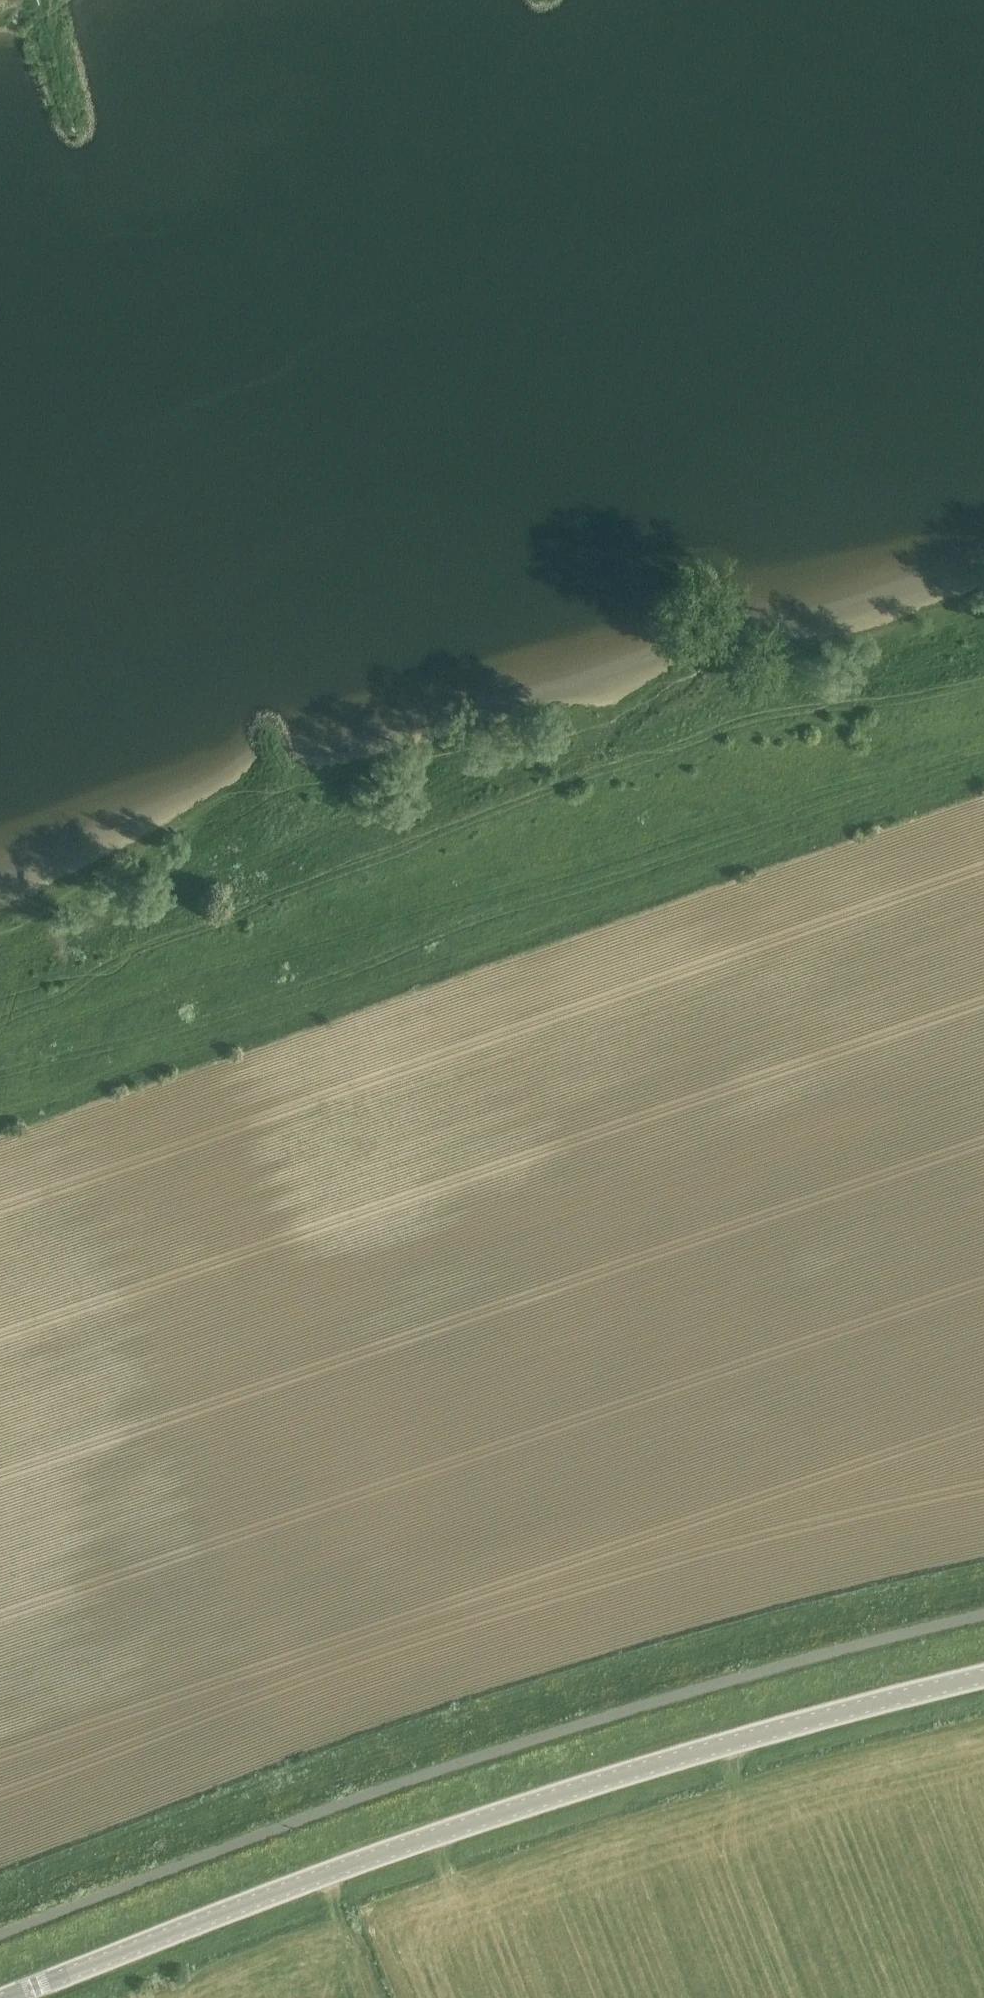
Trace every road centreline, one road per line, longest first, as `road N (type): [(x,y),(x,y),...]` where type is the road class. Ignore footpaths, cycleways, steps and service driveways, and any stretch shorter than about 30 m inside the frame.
road 1 (tertiary): [(3,1997),(349,1860),(714,1750),(983,1682)]

